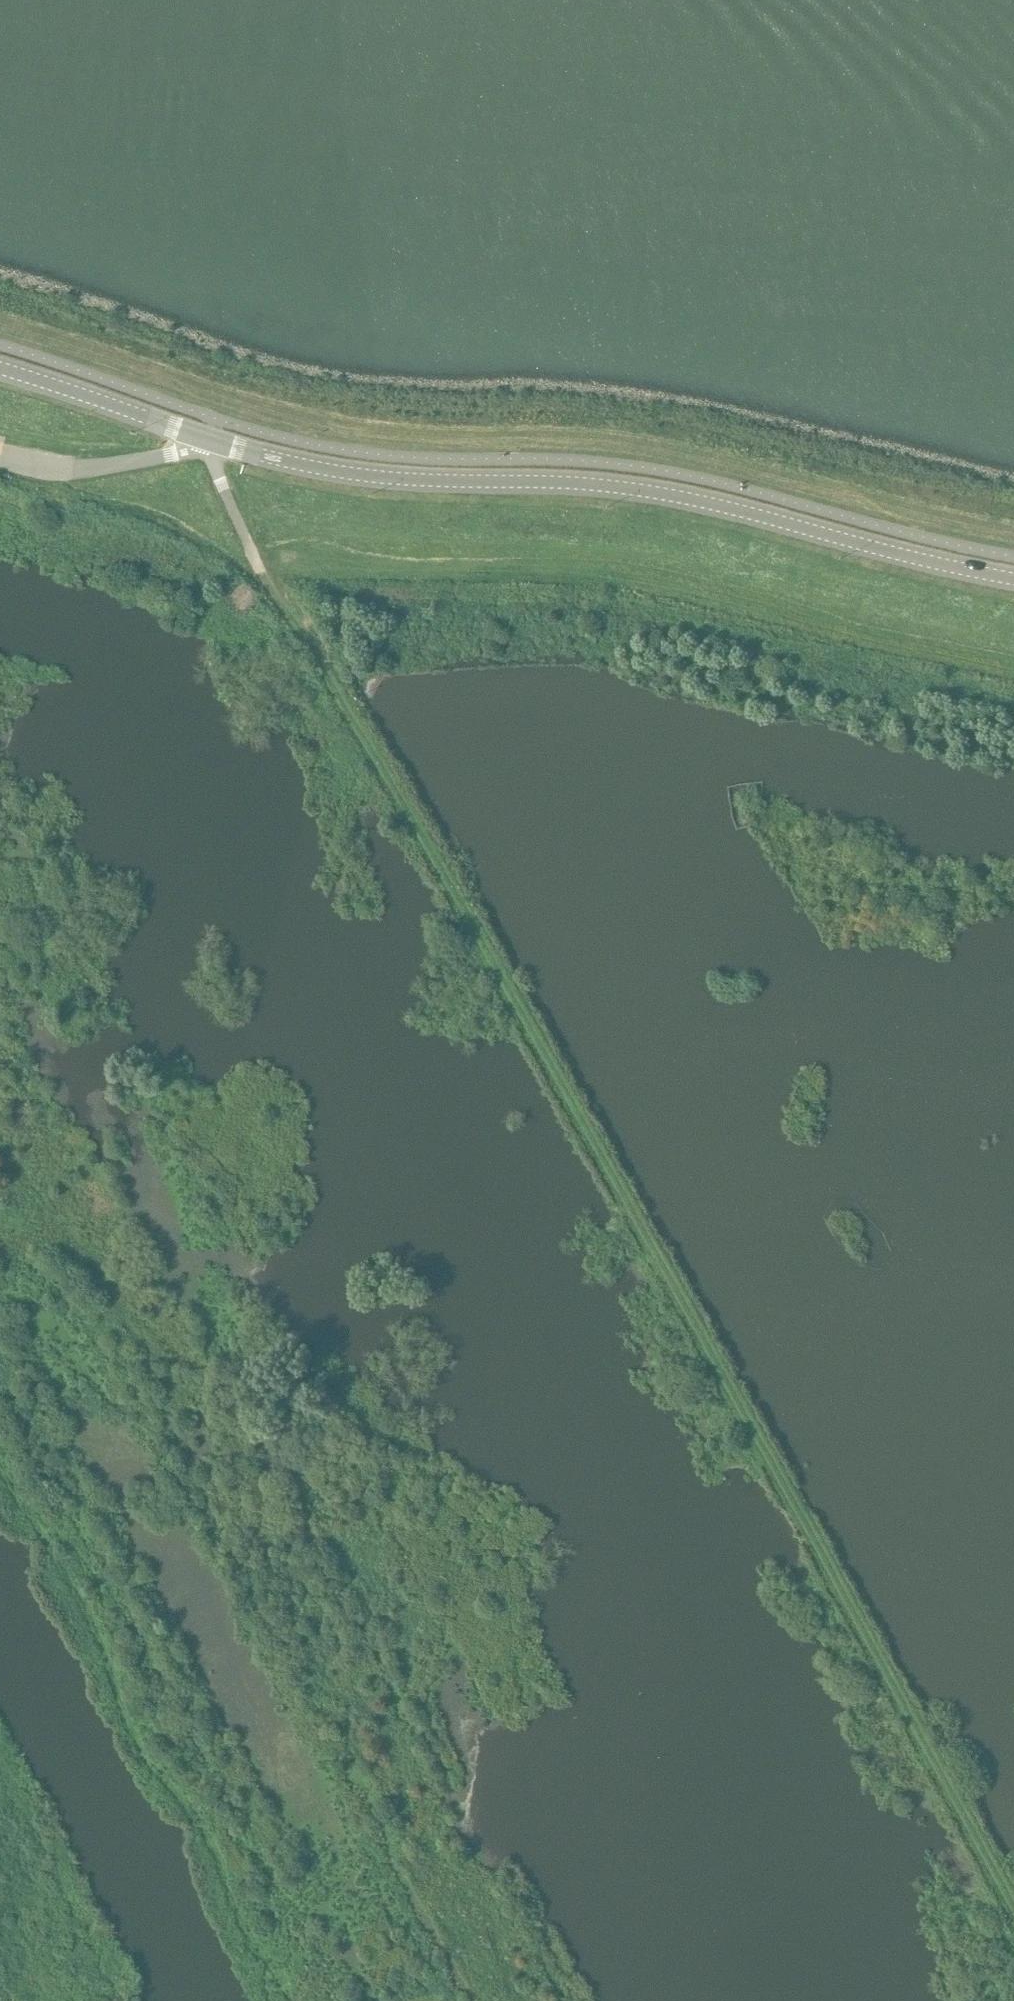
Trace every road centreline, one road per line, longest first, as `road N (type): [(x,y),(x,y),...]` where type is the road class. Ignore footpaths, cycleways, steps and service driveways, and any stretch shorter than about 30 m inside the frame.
road 1 (track): [(1013,1904),(412,814),(281,609)]
road 2 (tertiary): [(1013,579),(621,487),(387,477),(269,456),(0,368)]

